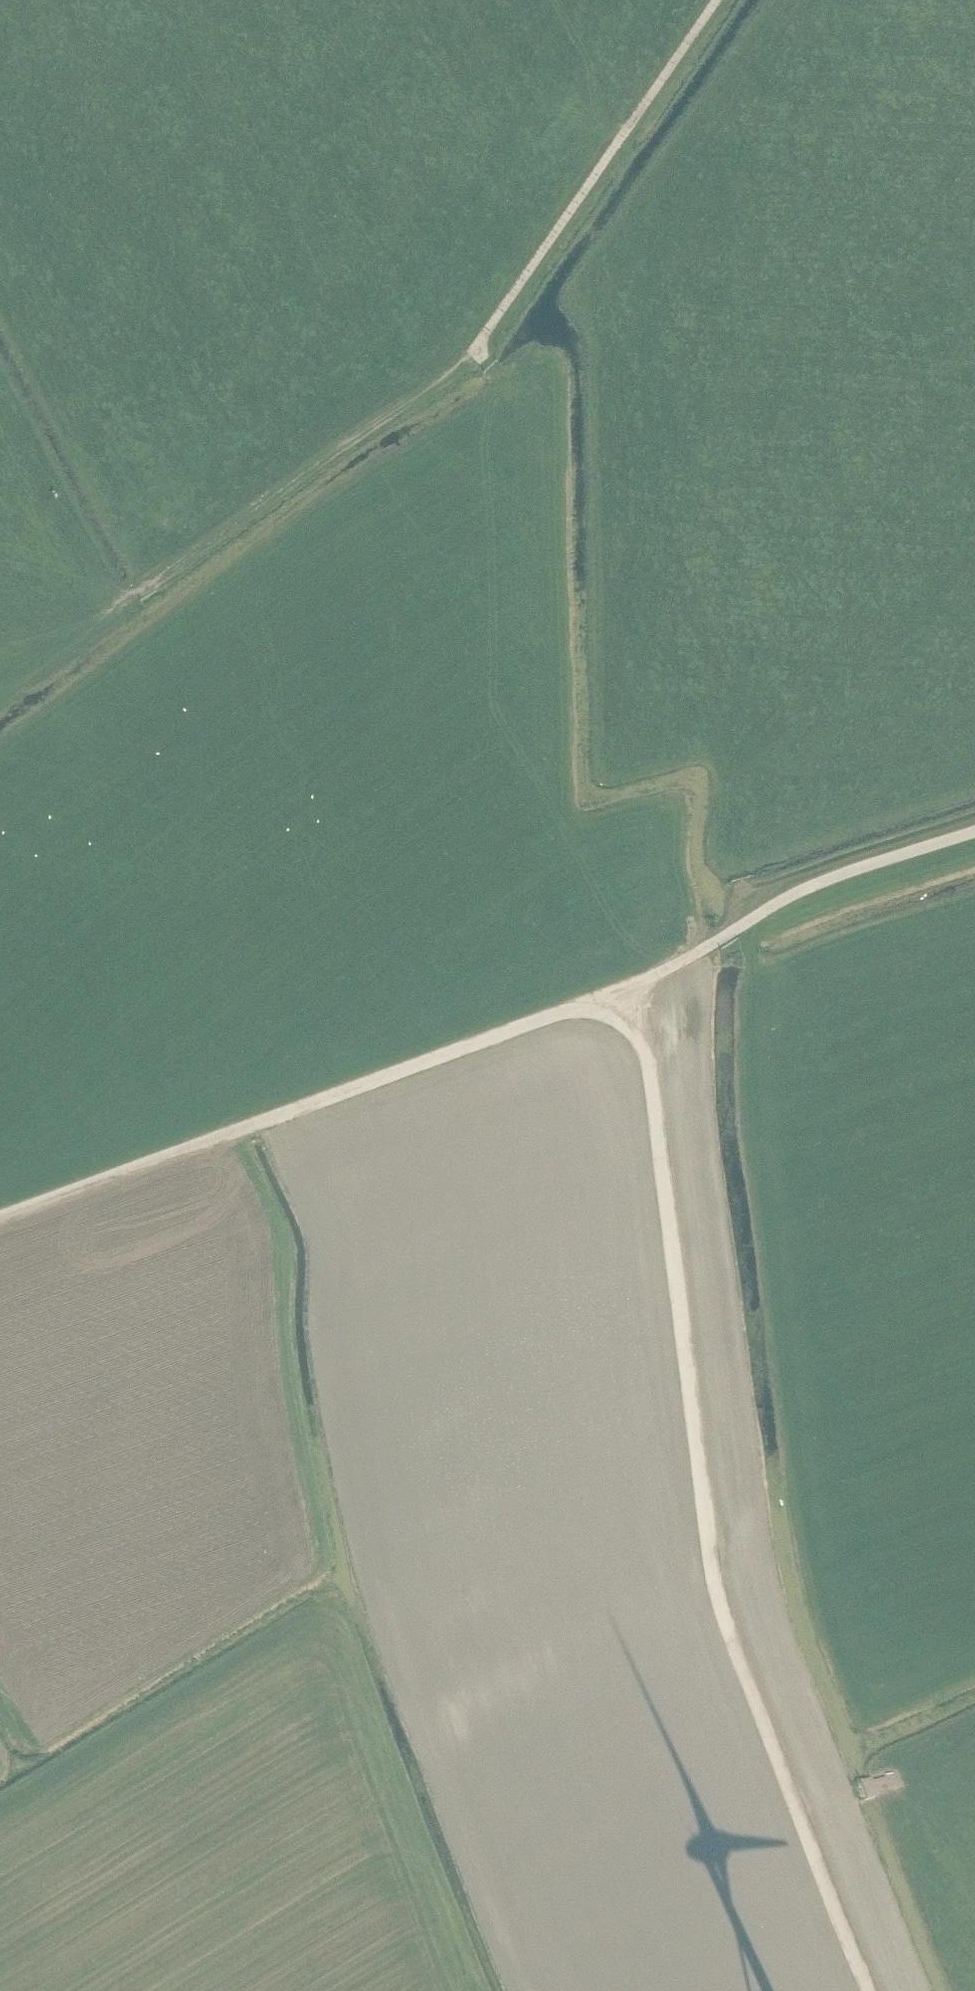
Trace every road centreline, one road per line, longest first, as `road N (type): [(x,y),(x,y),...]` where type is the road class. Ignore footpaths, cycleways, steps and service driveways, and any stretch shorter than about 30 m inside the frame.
road 1 (track): [(474,1990),(416,1848)]

